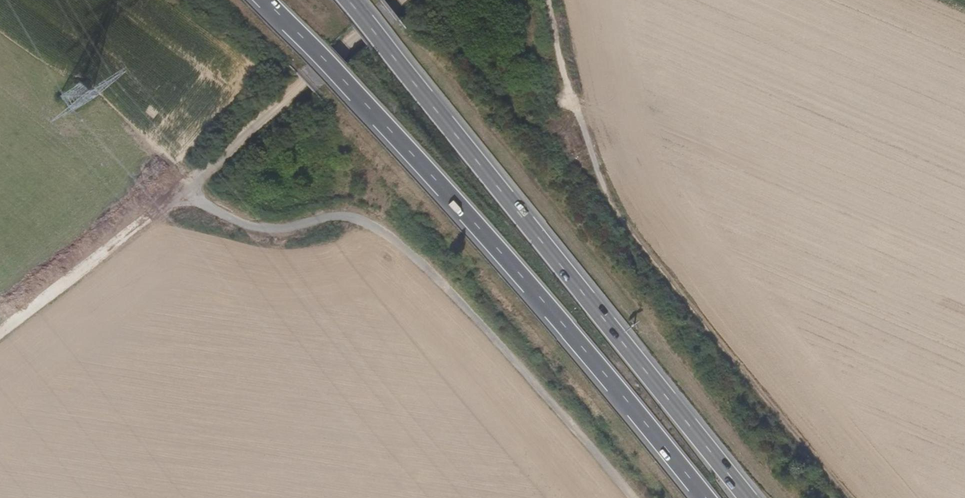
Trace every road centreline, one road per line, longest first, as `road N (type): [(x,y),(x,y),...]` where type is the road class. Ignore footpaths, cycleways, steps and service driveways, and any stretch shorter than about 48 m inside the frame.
road 1 (trunk): [(265,0),(508,259),(706,497)]
road 2 (trunk): [(749,497),(348,0)]
road 3 (track): [(549,0),(611,206),(852,497)]
road 4 (track): [(0,334),(179,195),(406,0)]

